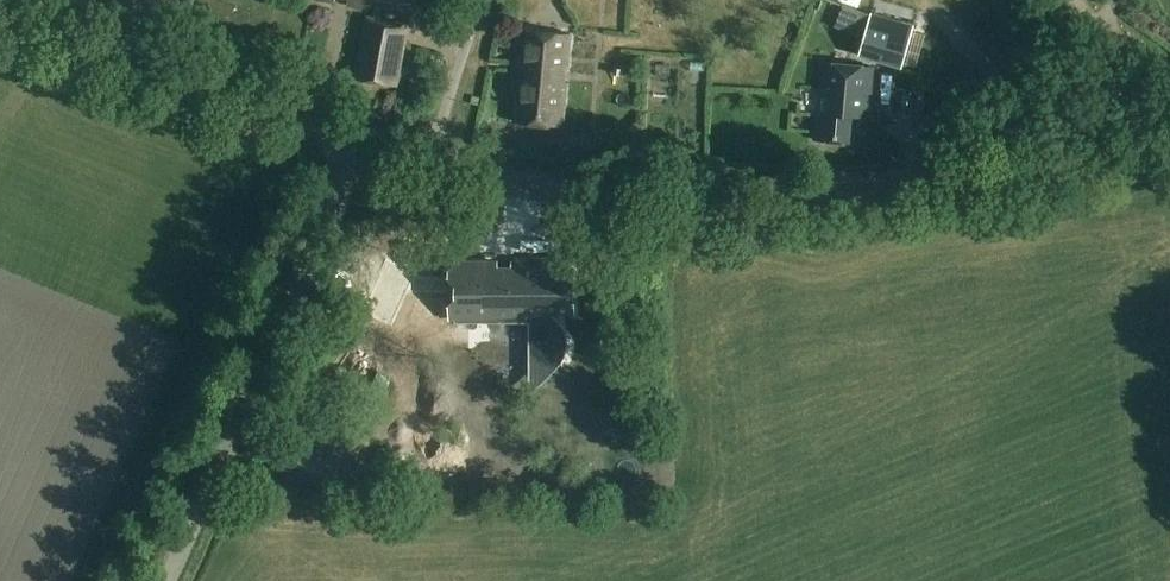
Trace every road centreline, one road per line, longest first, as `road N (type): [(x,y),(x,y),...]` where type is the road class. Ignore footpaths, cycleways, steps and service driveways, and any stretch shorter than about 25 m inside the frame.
road 1 (unclassified): [(872,190),(720,198),(530,190),(364,139)]
road 2 (unclassified): [(165,580),(364,139)]
road 3 (unclassified): [(364,139),(0,4)]
road 4 (residential): [(872,190),(916,165),(1045,42),(1080,31),(1117,39),(1169,69)]
road 5 (unclassified): [(1169,148),(872,190)]

